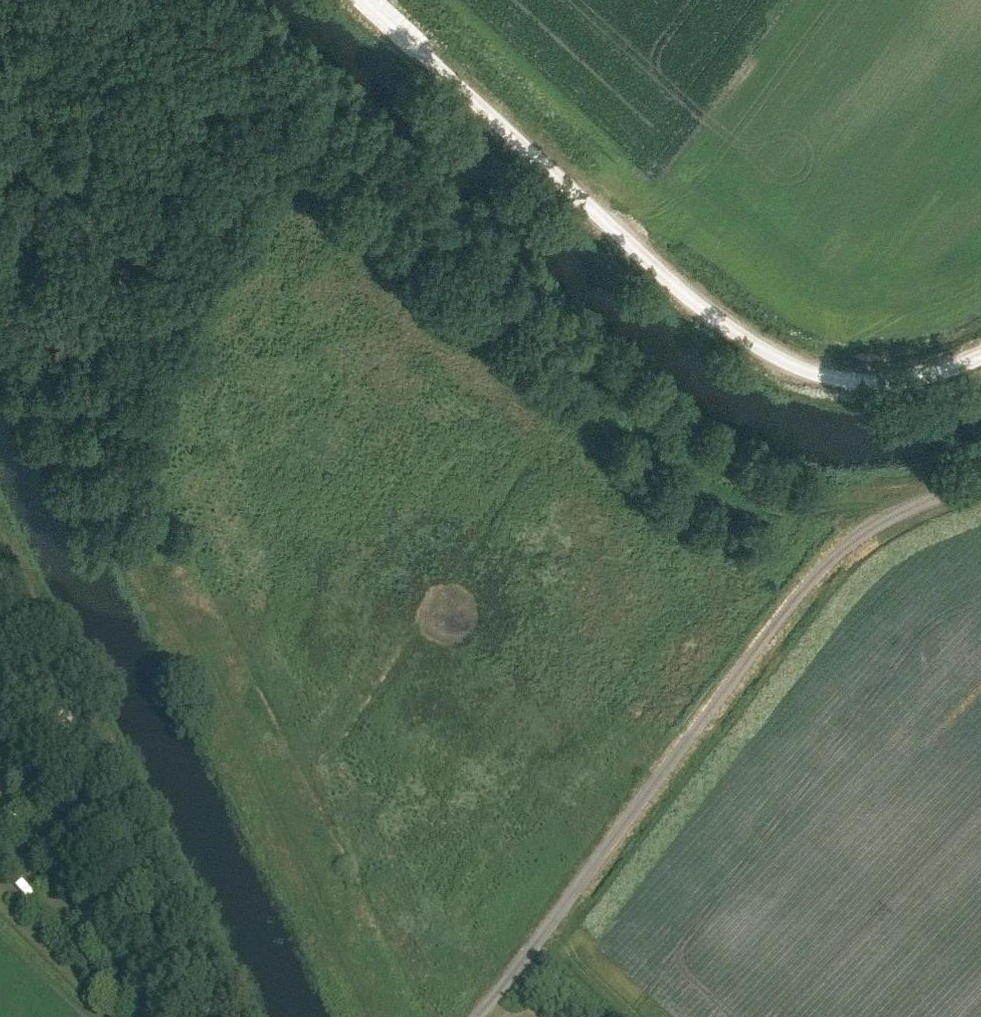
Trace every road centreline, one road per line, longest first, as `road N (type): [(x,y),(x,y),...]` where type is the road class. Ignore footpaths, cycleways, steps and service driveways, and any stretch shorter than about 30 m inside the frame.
road 1 (unclassified): [(980,351),(910,380),(862,381),(816,373),(746,340),(367,0)]
road 2 (track): [(480,1016),(829,556),(896,511),(980,477)]
road 3 (track): [(0,587),(211,1016)]

